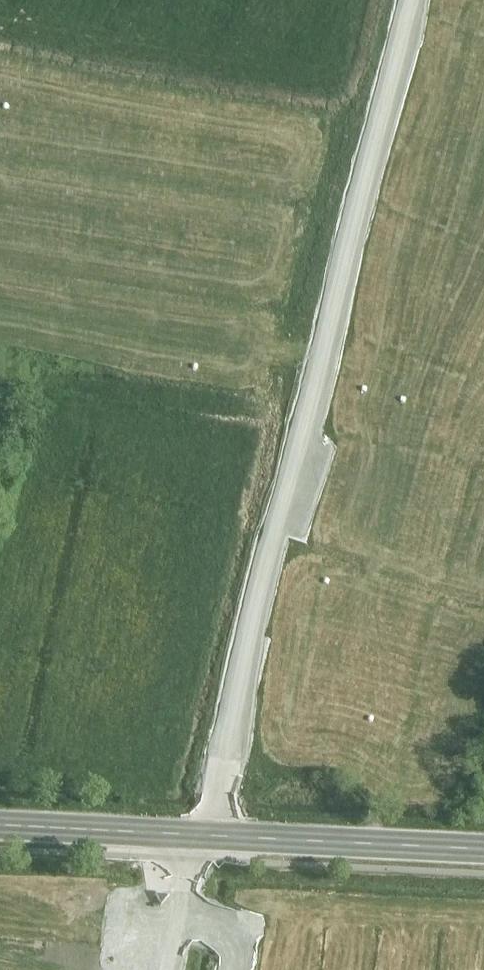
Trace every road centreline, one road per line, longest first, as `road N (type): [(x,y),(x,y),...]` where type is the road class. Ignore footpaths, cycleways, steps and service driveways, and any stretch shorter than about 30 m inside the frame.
road 1 (secondary): [(0,826),(483,850)]

